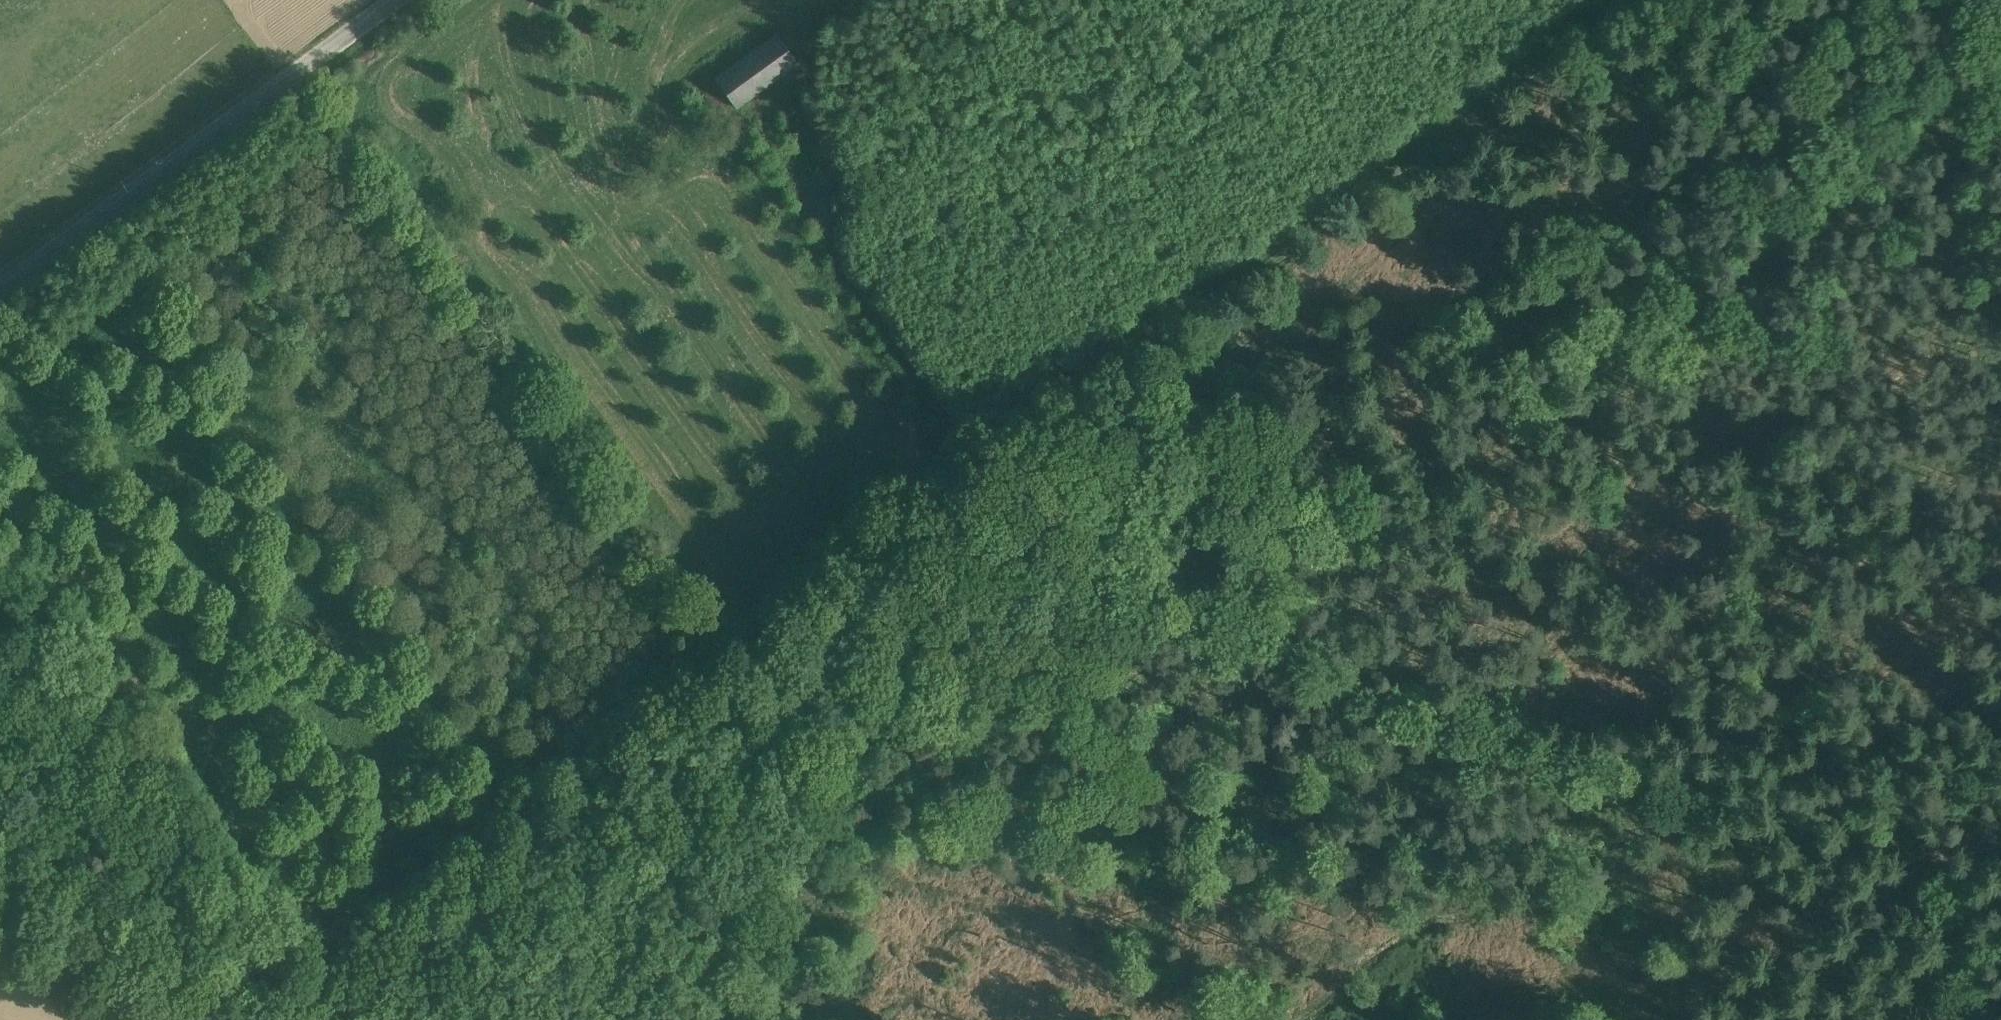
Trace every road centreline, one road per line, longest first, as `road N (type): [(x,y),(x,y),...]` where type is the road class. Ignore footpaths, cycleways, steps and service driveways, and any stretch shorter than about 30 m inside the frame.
road 1 (track): [(724,1019),(945,494),(1635,0)]
road 2 (unclassified): [(395,0),(0,291)]
road 3 (track): [(0,956),(142,1019)]

